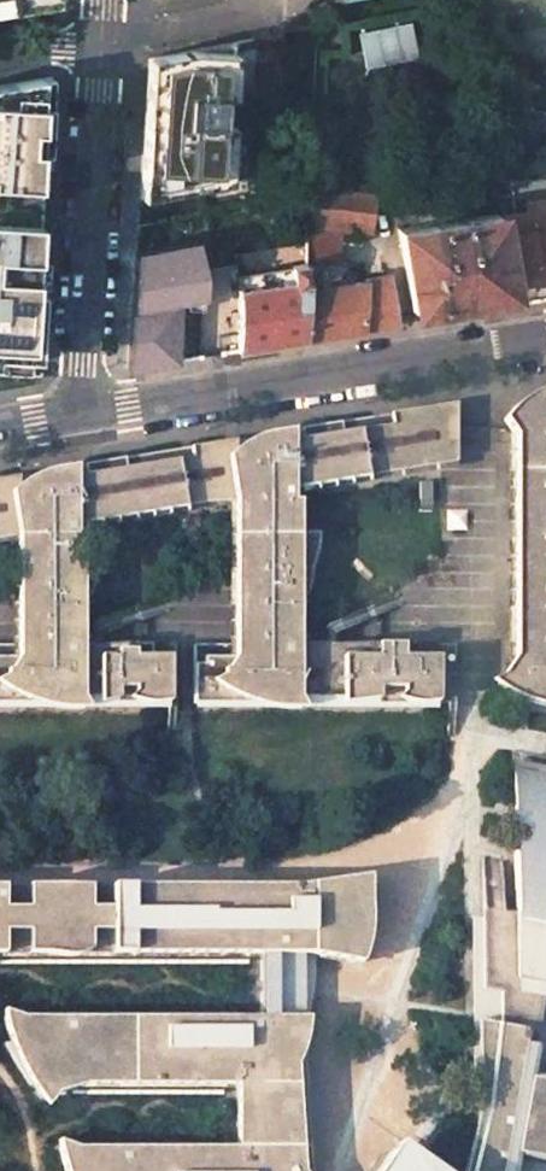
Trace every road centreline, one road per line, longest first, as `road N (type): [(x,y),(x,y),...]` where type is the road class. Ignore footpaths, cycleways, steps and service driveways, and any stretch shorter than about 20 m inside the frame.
road 1 (residential): [(79,414),(545,337)]
road 2 (residential): [(100,41),(79,414)]

